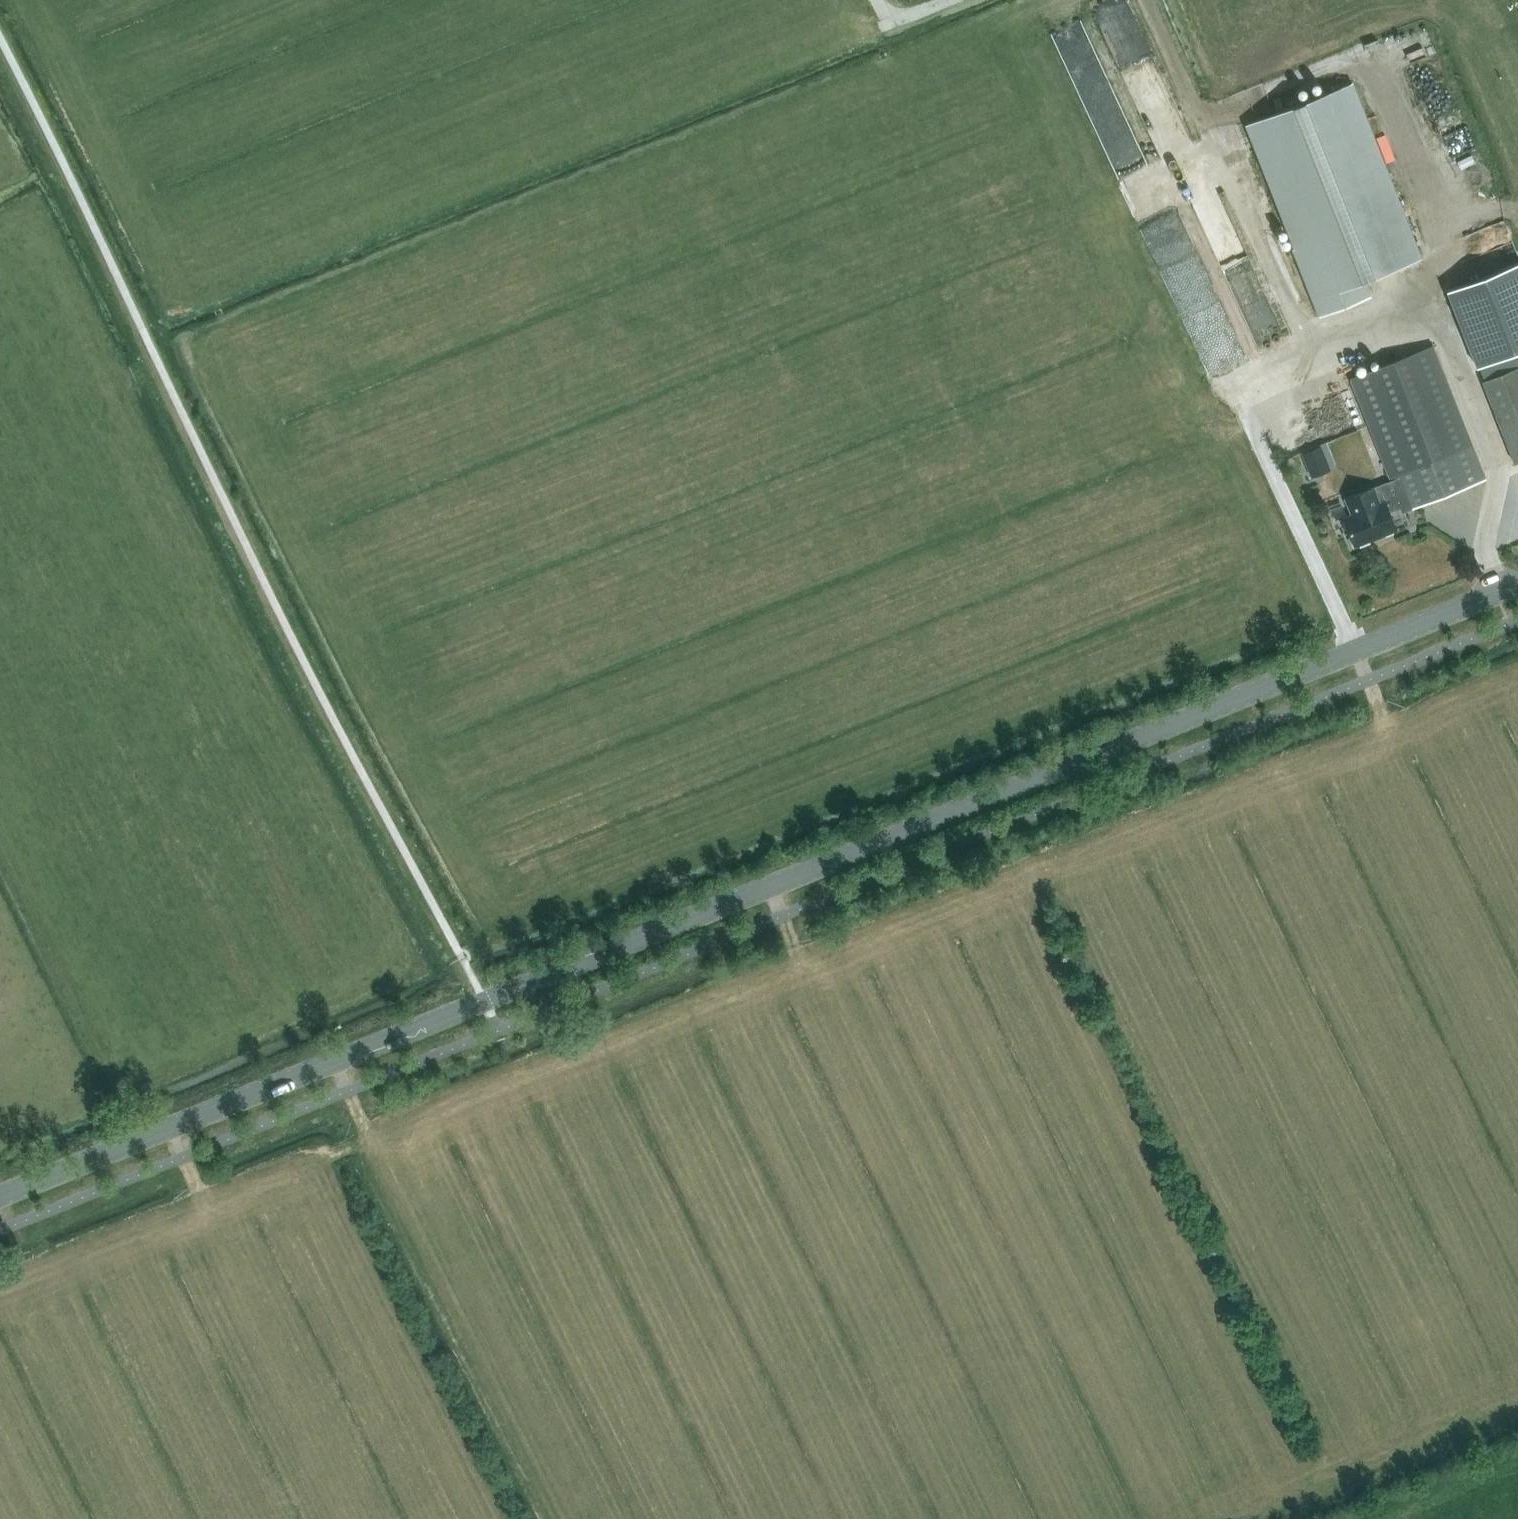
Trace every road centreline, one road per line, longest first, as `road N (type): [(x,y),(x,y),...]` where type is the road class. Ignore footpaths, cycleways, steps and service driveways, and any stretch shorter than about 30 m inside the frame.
road 1 (tertiary): [(1517,585),(0,1196)]

